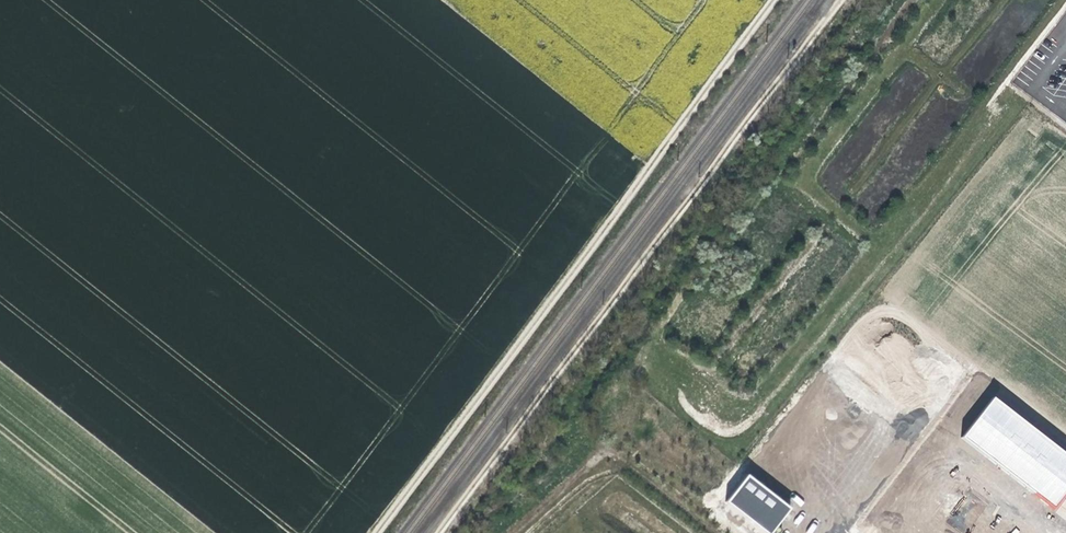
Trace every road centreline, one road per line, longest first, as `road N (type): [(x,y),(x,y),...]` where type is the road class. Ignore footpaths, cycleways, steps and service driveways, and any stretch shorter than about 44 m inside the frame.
road 1 (track): [(842,0),(440,532)]
road 2 (track): [(375,532),(776,0)]

